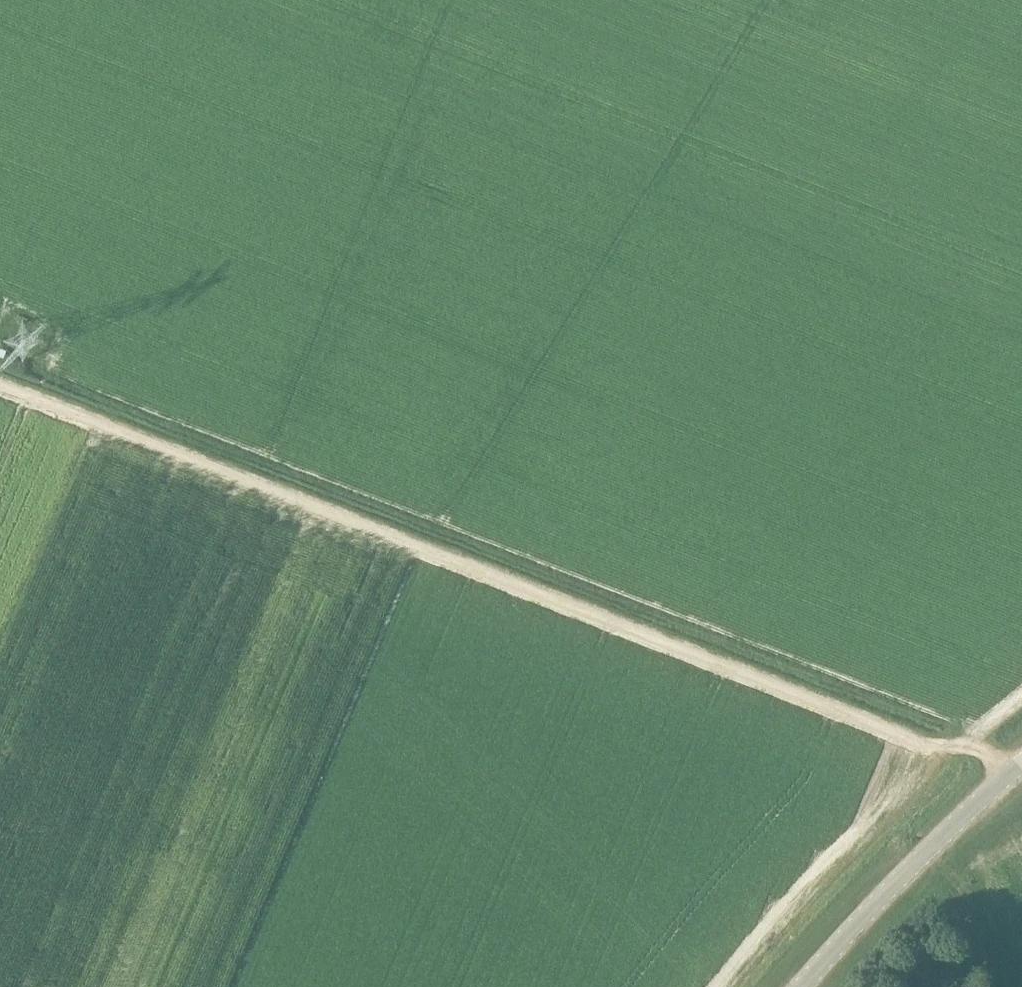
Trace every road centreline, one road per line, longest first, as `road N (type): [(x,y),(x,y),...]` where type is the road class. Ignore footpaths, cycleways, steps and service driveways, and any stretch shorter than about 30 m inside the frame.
road 1 (tertiary): [(801,986),(1021,762)]

